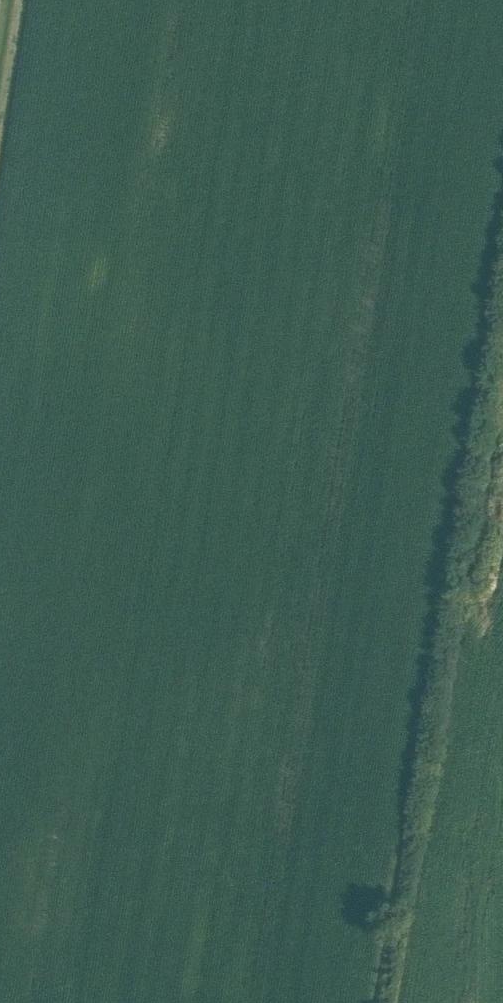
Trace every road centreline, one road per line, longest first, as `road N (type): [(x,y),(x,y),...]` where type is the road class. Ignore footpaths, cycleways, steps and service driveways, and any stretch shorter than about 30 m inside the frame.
road 1 (track): [(0,126),(21,0)]

